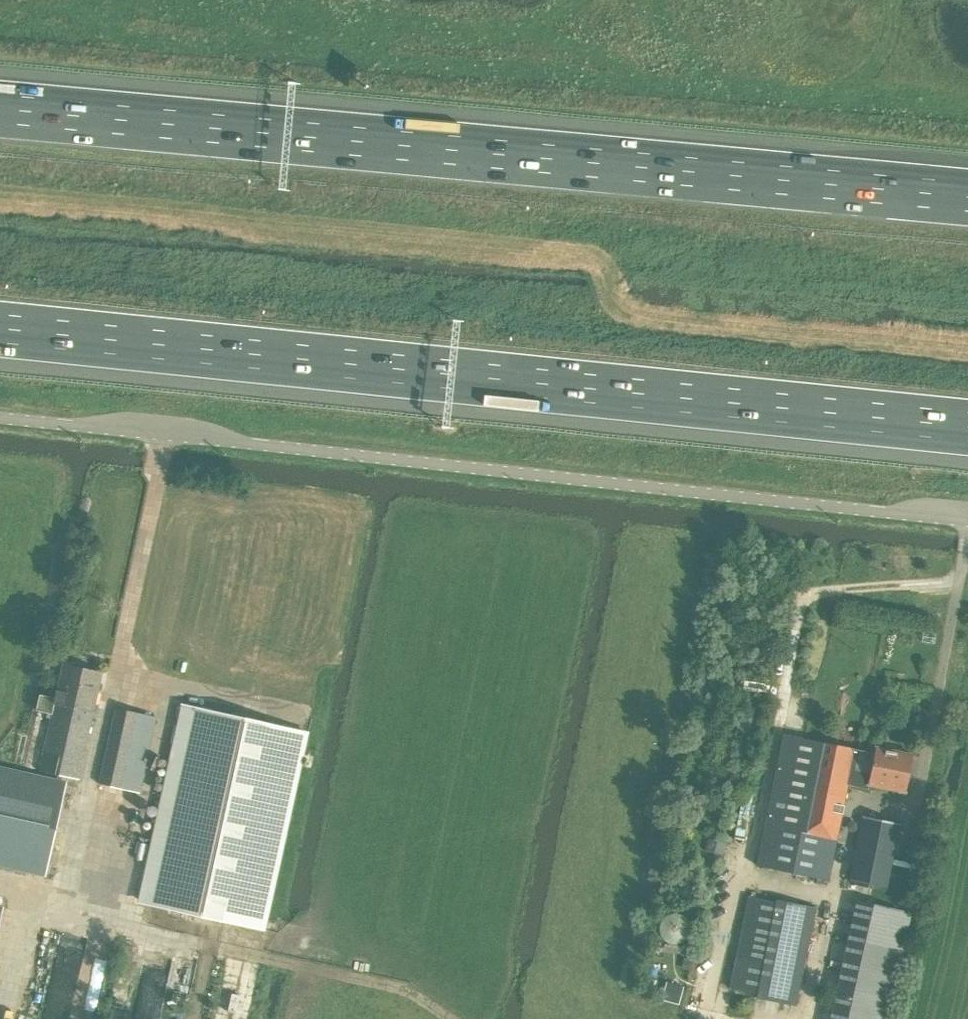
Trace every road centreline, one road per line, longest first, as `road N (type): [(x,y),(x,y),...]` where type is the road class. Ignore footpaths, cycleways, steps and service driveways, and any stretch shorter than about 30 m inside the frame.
road 1 (unclassified): [(967,519),(0,416)]
road 2 (motorway): [(0,328),(967,426)]
road 3 (motorway): [(967,198),(0,109)]
road 4 (track): [(0,997),(19,923),(59,908),(167,433)]
road 5 (track): [(59,908),(410,992),(449,1018)]

